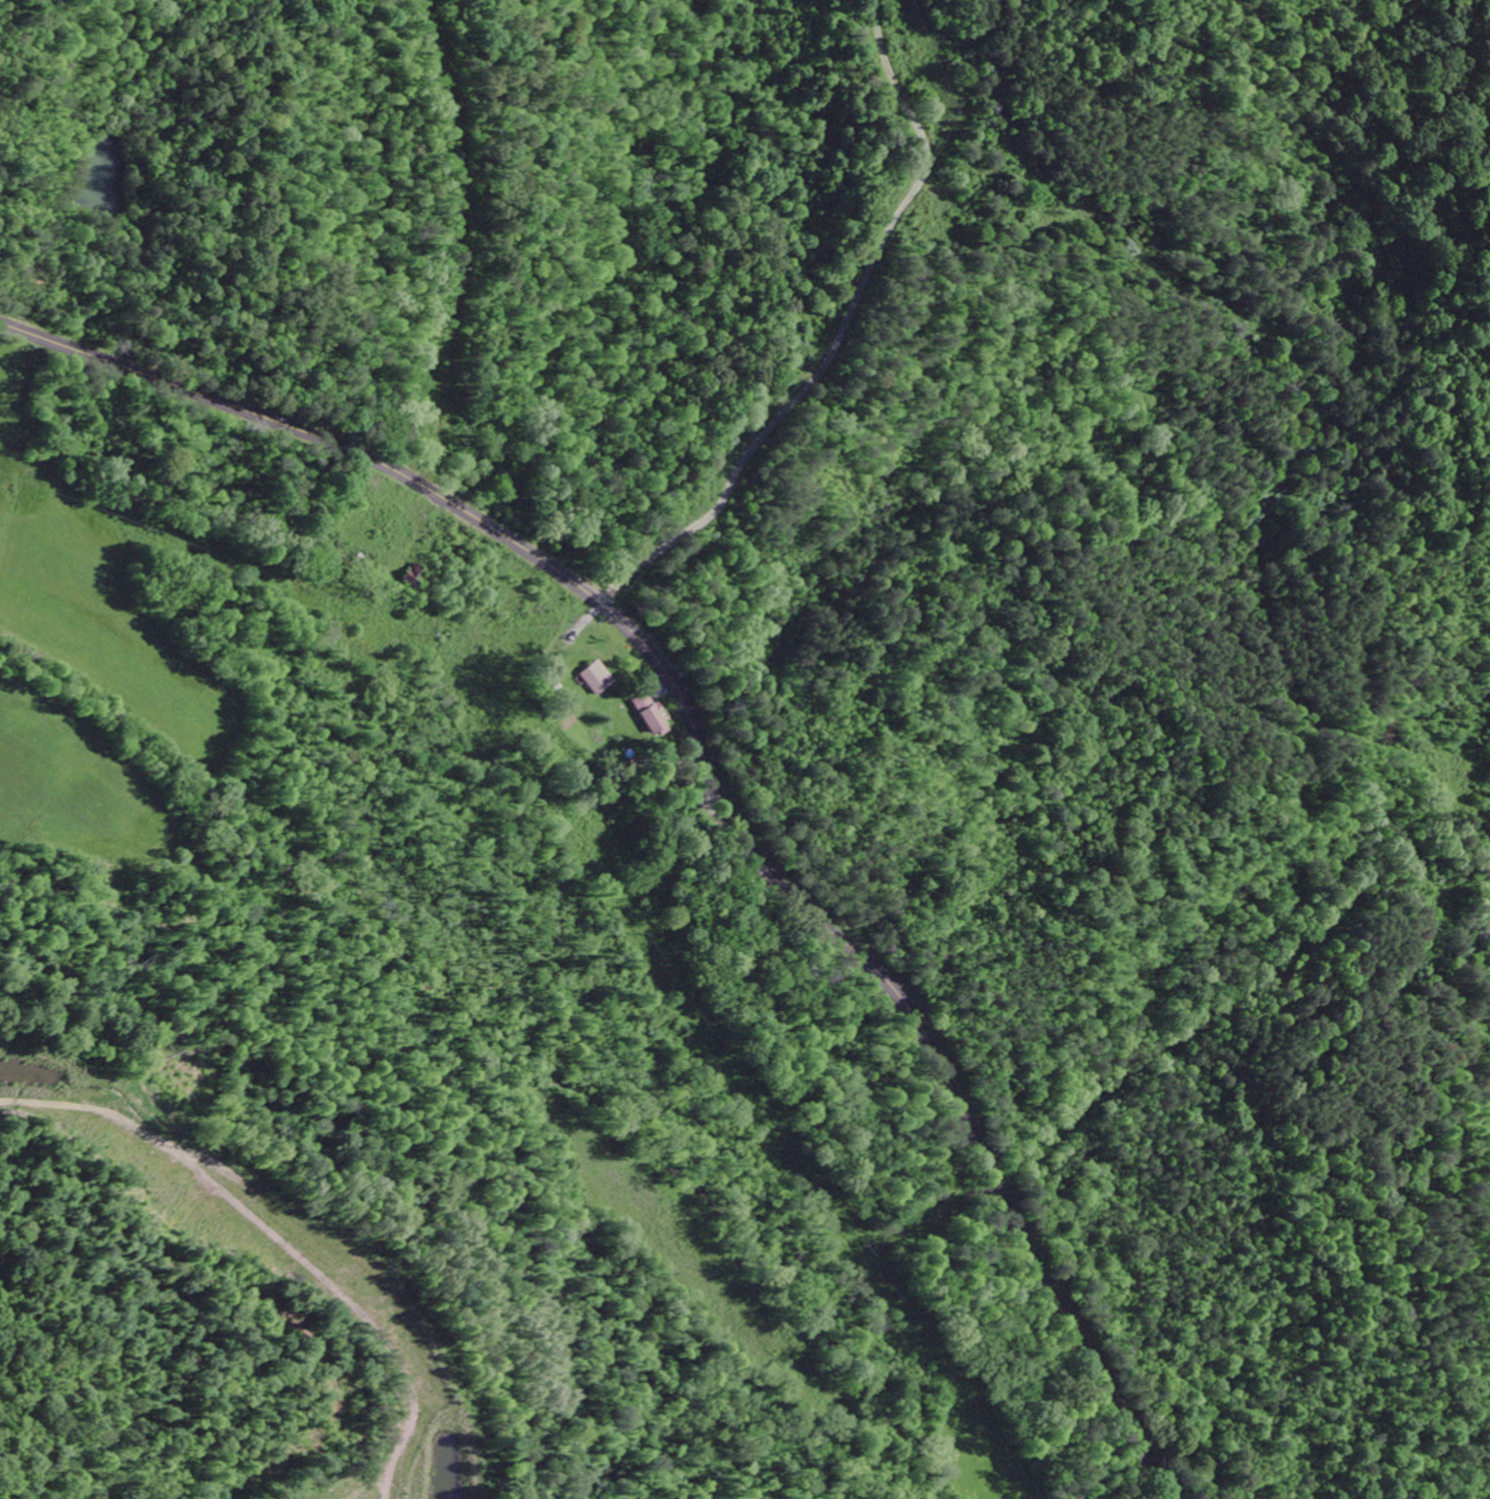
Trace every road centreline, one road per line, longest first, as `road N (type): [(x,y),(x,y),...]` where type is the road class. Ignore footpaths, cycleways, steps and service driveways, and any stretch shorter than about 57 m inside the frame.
road 1 (tertiary): [(0,325),(291,426),(412,482),(576,587),(652,656),(689,718),(722,812),(774,881),(851,949),(928,1056),(1163,1498)]

